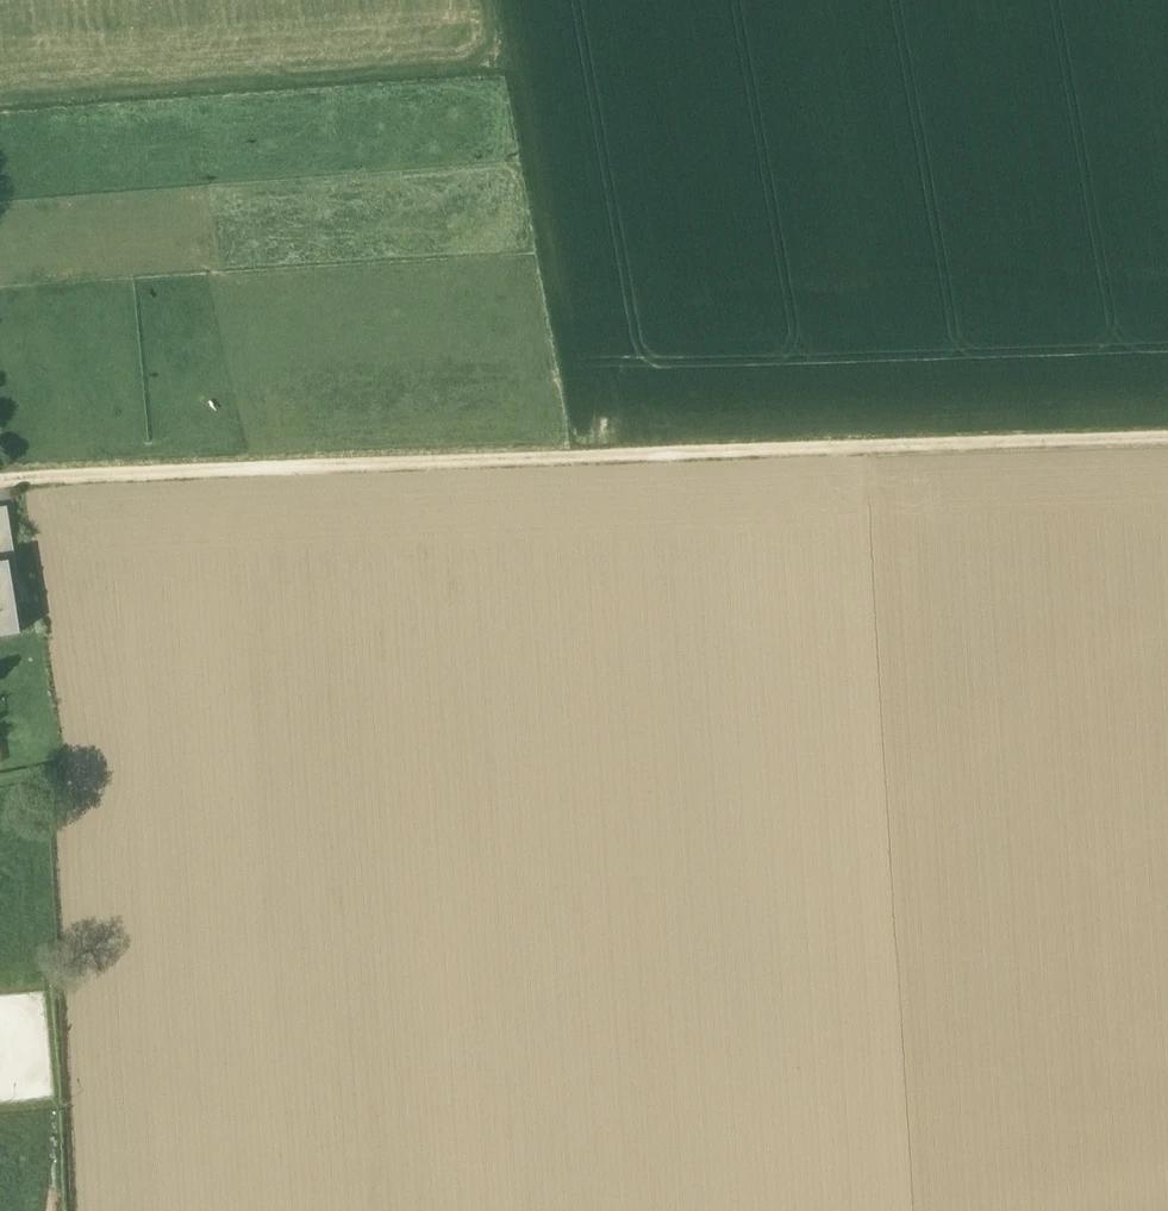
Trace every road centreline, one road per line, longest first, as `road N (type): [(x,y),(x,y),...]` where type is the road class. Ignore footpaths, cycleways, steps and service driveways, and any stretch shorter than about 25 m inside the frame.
road 1 (track): [(31,476),(1167,438)]

